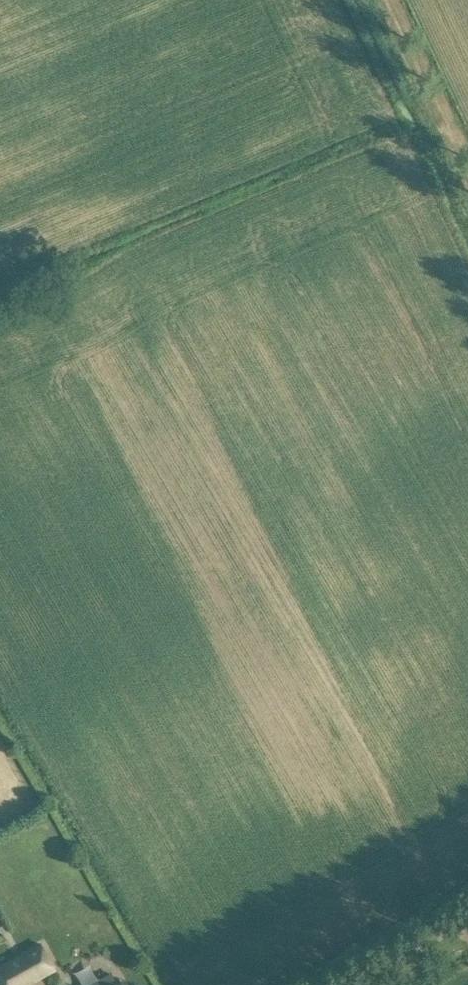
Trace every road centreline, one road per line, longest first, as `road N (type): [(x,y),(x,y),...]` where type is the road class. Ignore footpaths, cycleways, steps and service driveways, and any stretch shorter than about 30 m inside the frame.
road 1 (track): [(383,0),(467,182)]
road 2 (unclassified): [(467,916),(345,984)]

